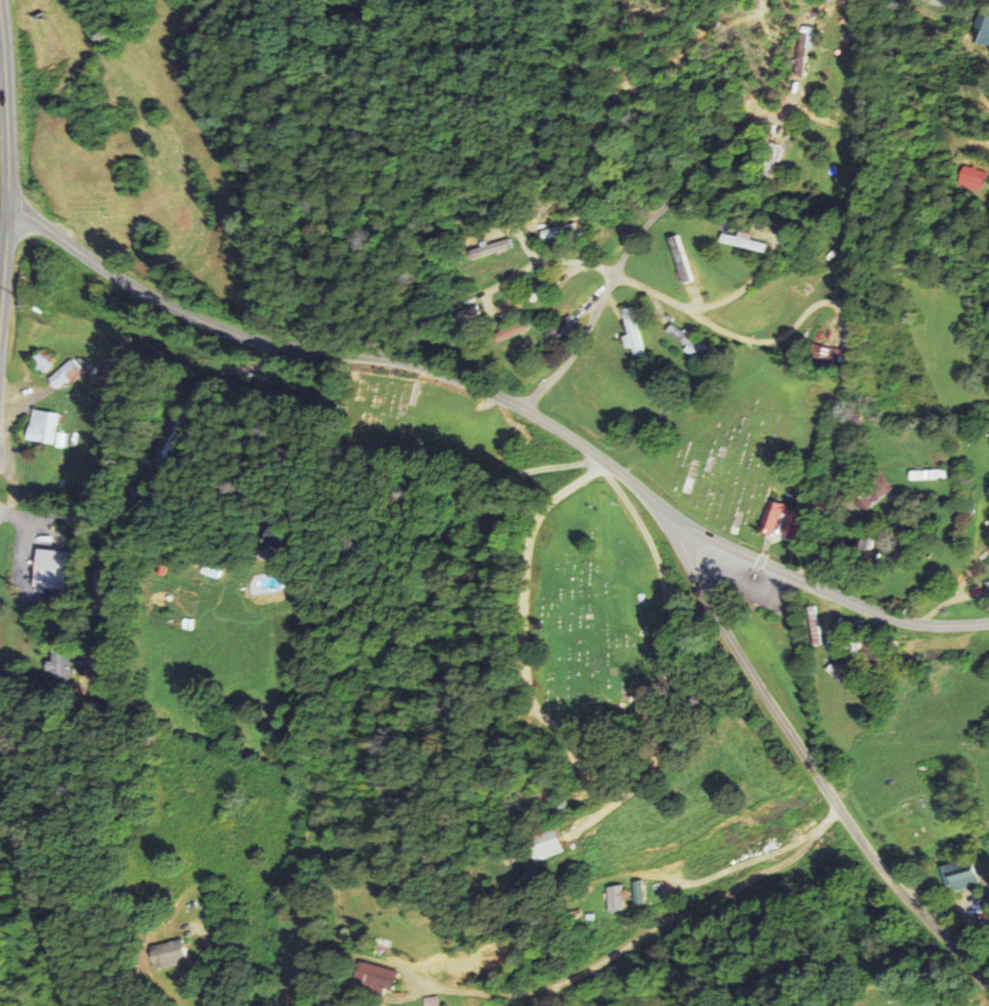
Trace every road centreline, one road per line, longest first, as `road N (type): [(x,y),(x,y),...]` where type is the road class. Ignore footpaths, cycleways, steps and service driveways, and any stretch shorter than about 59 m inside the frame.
road 1 (tertiary): [(659,506),(522,407),(383,355),(229,333),(140,290),(11,204)]
road 2 (residential): [(988,990),(837,807),(703,596),(659,506)]
road 3 (residential): [(828,348),(843,313),(835,302),(809,307),(788,335),(739,338),(594,266),(541,261),(519,236)]
road 4 (residential): [(522,407),(586,334),(650,215),(759,116)]
road 5 (tertiary): [(988,622),(910,624),(876,613),(705,536),(659,506)]
road 6 (trunk): [(0,326),(11,204),(0,17)]
road 7 (residential): [(676,303),(720,304),(744,291),(779,239)]

